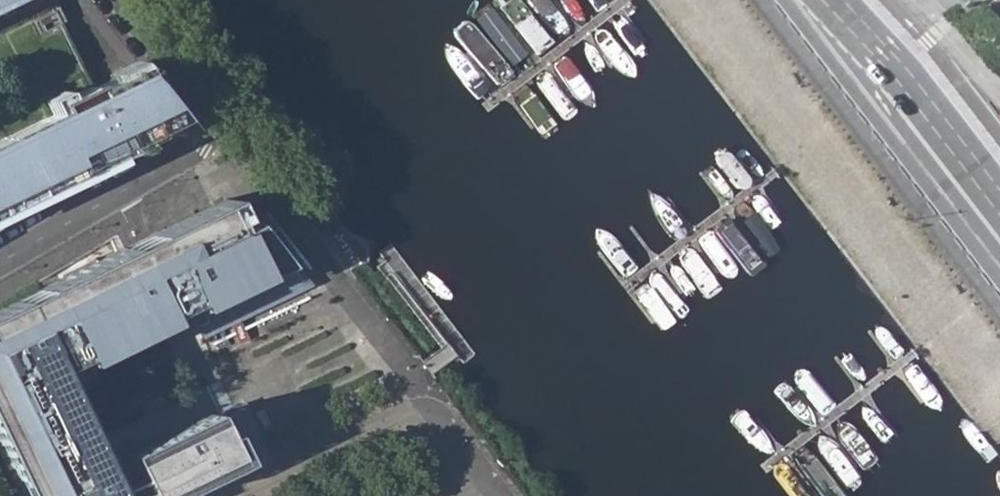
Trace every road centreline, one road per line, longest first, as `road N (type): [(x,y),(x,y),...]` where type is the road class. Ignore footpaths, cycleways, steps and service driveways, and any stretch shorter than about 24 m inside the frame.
road 1 (residential): [(112,0),(199,113),(199,143),(0,261)]
road 2 (residential): [(479,470),(446,422),(424,407),(227,495)]

